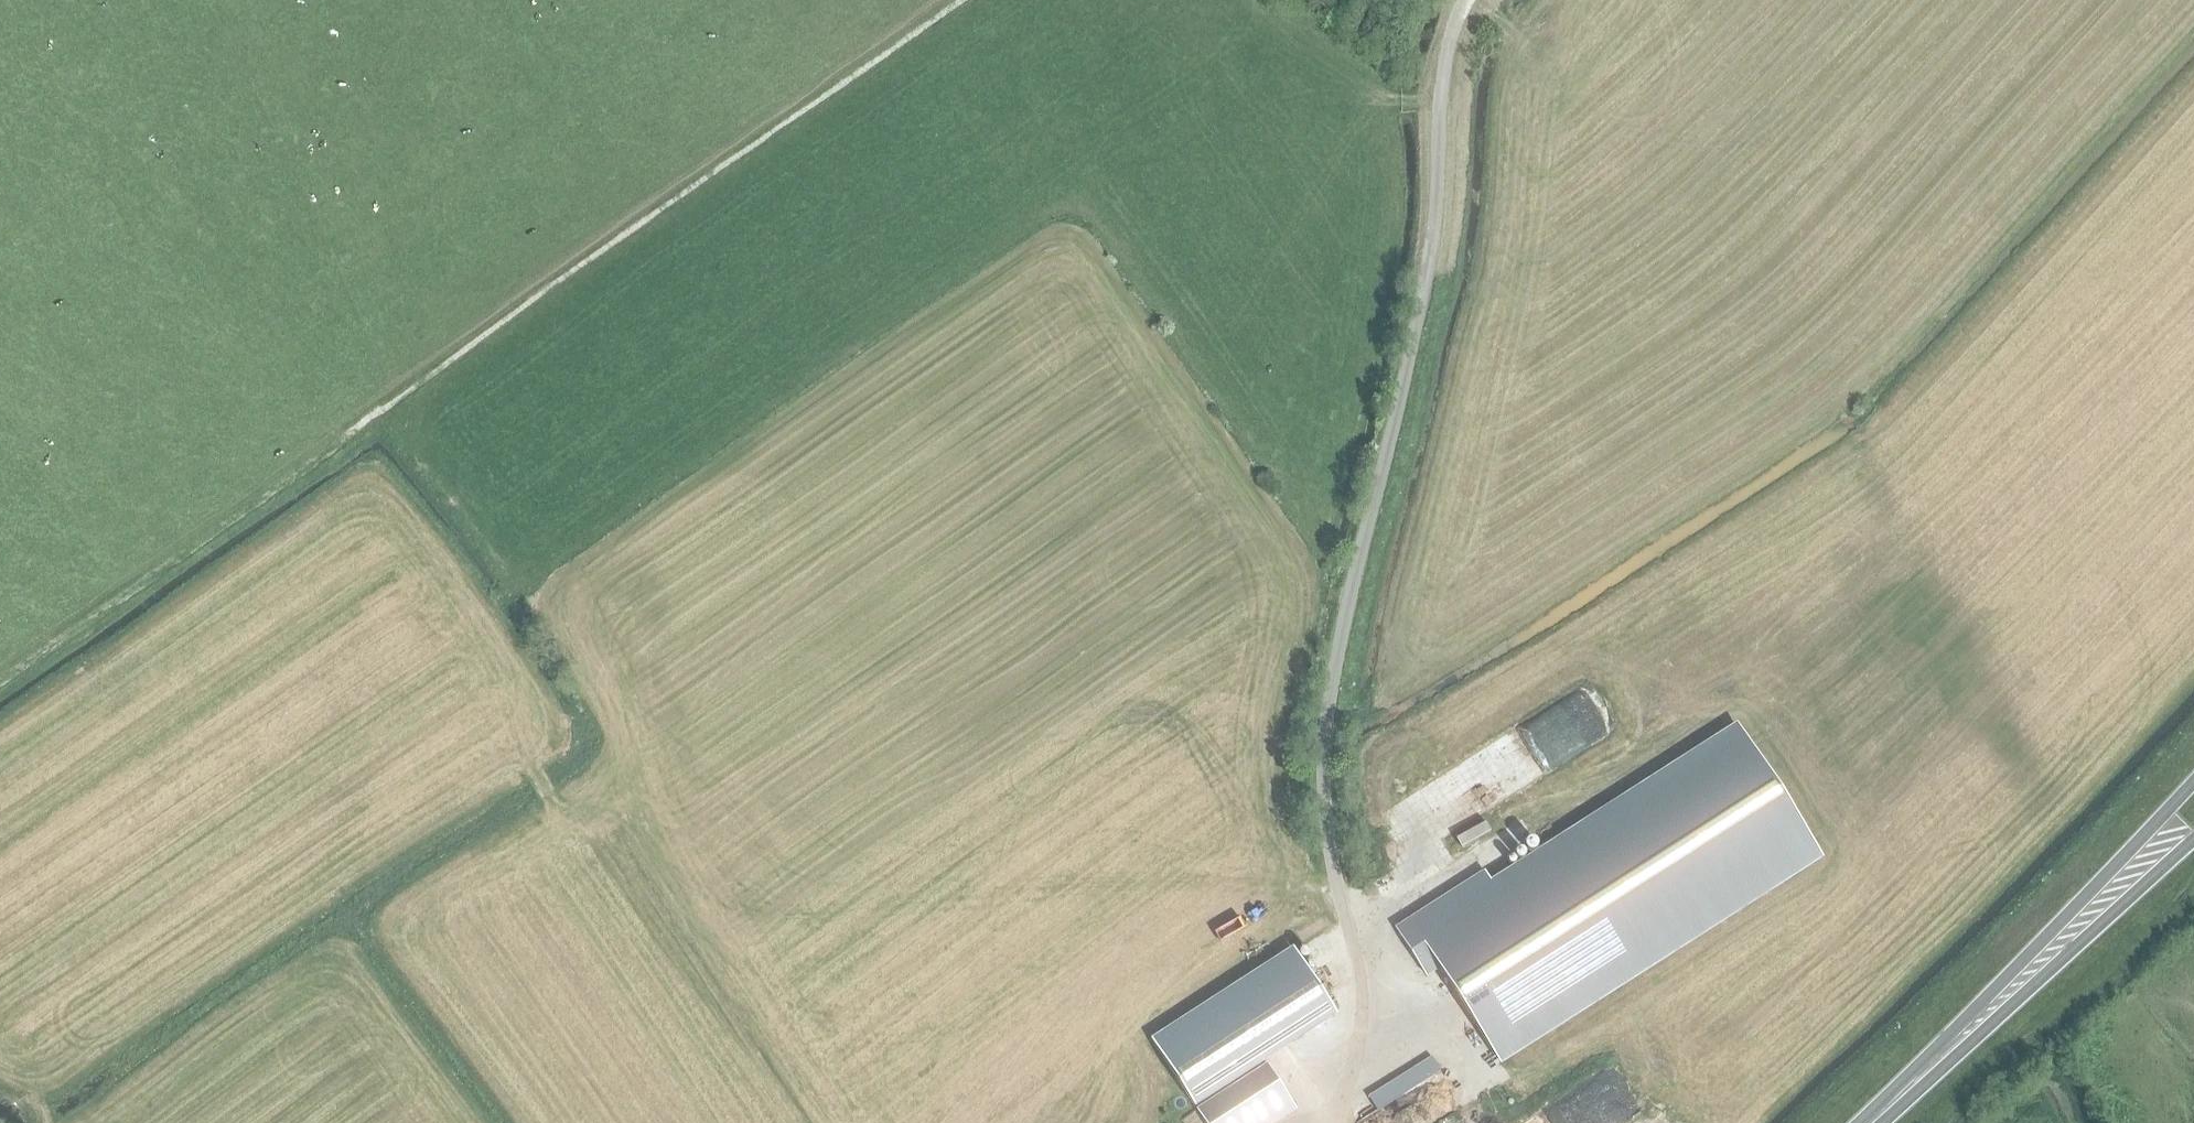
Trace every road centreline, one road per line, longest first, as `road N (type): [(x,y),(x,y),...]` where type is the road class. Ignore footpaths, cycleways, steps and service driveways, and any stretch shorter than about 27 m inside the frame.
road 1 (primary): [(2193,782),(1857,1122)]
road 2 (primary): [(1884,1122),(2193,840)]

